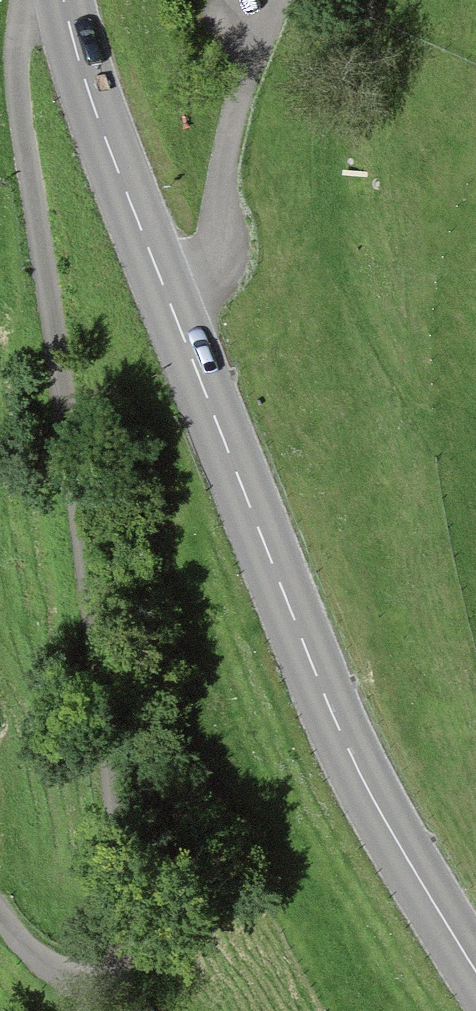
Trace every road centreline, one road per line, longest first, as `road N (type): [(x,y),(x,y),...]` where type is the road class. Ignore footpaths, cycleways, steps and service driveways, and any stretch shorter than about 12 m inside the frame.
road 1 (residential): [(46,0),(22,23),(20,118),(76,462),(133,946),(122,971),(96,981),(68,978),(0,919)]
road 2 (tertiary): [(166,293),(349,750),(475,972)]
road 3 (residential): [(166,293),(216,254),(225,233),(222,176),(237,106),(283,0)]
road 4 (tertiary): [(65,0),(104,137),(166,293)]

